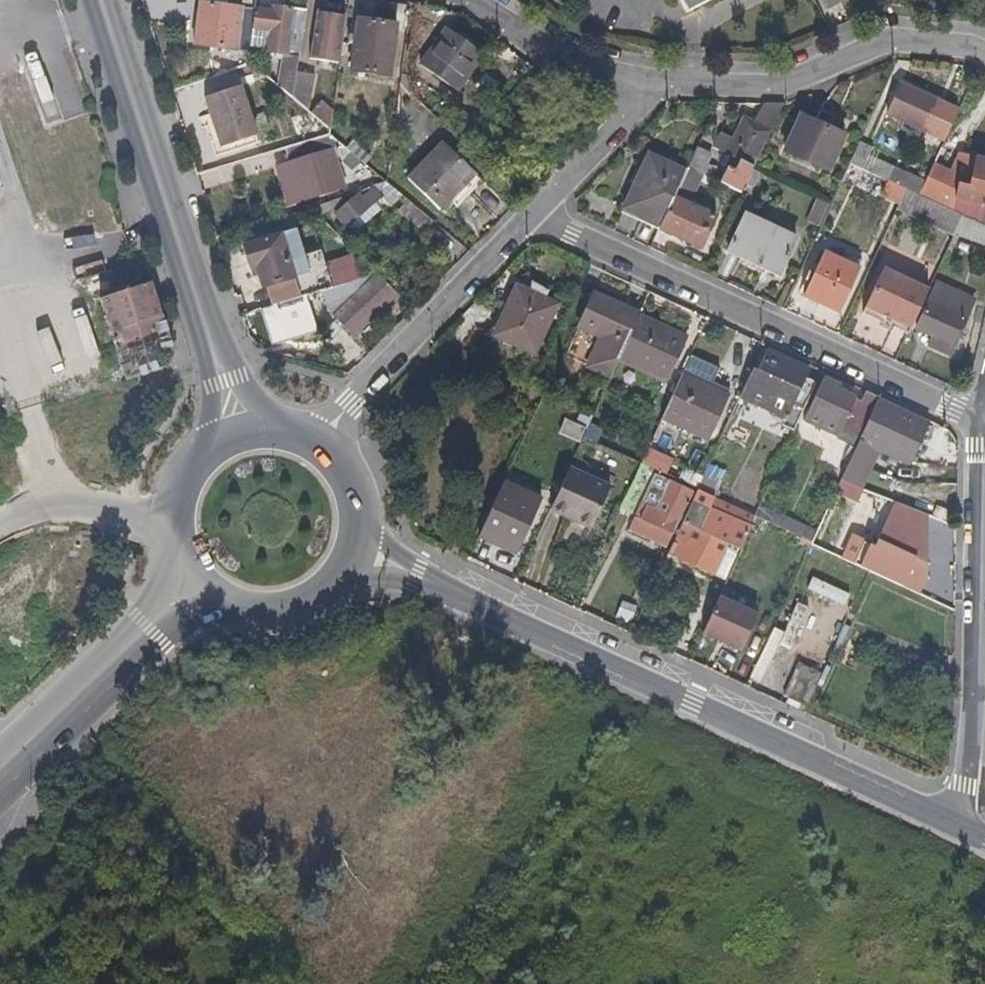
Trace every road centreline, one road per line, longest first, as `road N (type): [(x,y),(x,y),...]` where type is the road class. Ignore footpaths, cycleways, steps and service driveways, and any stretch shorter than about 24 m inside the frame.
road 1 (tertiary): [(358,539),(419,574),(953,823)]
road 2 (unclassified): [(984,424),(538,212)]
road 3 (primary): [(102,0),(235,435)]
road 4 (unclassified): [(984,424),(975,691),(953,823)]
road 5 (unclassified): [(984,50),(891,40),(779,85),(656,86)]
road 6 (unclassified): [(538,212),(316,444)]
road 7 (primary): [(198,586),(158,636),(0,779)]
road 8 (unclassified): [(656,86),(597,70),(465,0)]
road 9 (primary): [(198,586),(249,614),(278,615),(331,590),(358,539)]
road 10 (primary): [(235,435),(208,450),(176,500),(174,531),(198,586)]
road 11 (unclassified): [(656,86),(538,212)]

